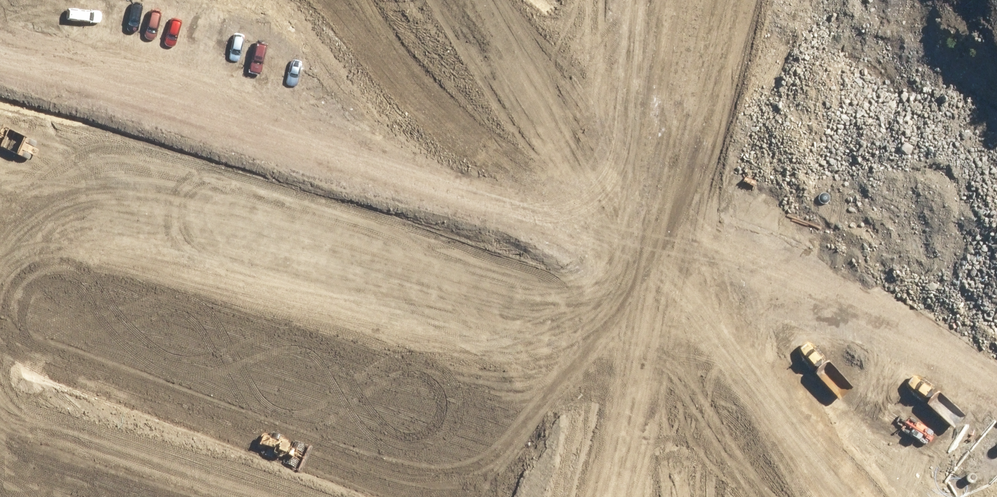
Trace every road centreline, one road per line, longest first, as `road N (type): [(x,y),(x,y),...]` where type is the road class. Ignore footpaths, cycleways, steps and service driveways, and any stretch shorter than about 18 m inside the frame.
road 1 (residential): [(503,169),(666,215),(869,302),(996,370)]
road 2 (residential): [(426,454),(24,357)]
road 3 (residential): [(426,454),(503,169)]
road 4 (residential): [(24,357),(92,105)]
road 5 (residential): [(603,496),(426,454)]
road 6 (residential): [(503,169),(549,0)]

